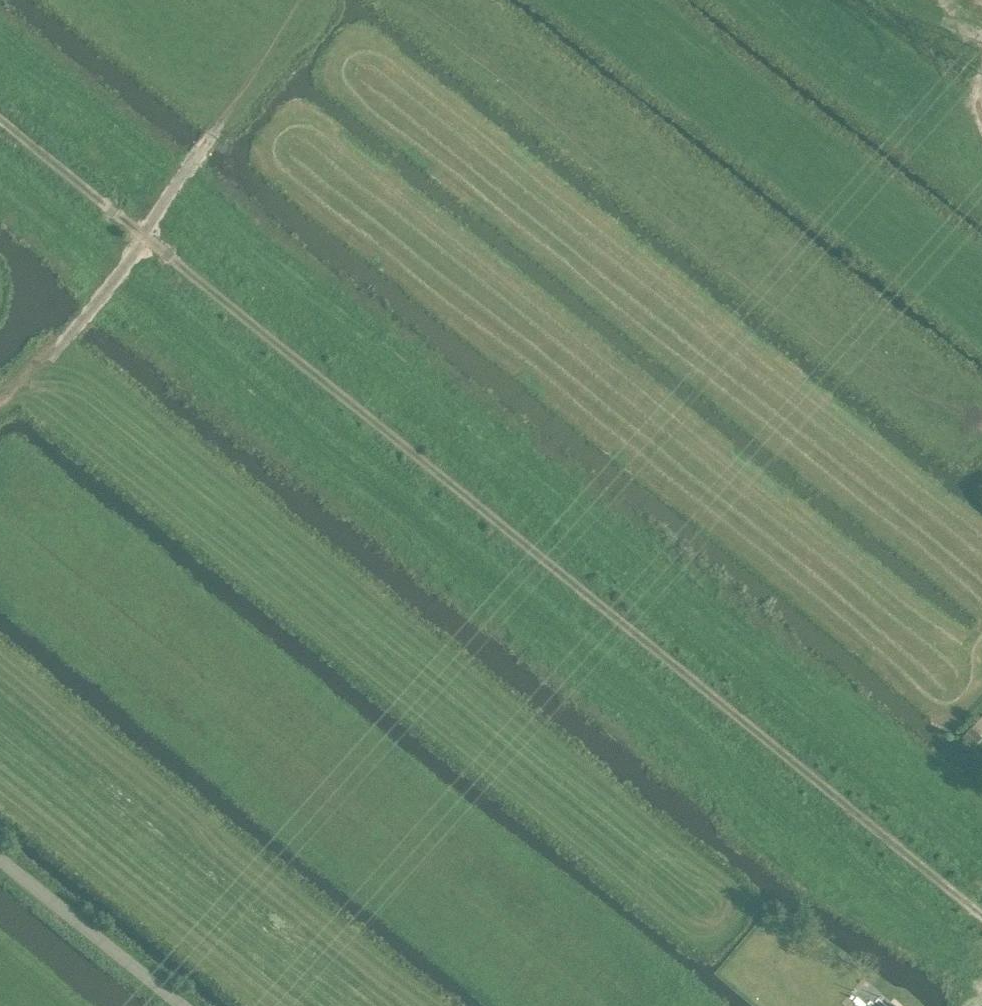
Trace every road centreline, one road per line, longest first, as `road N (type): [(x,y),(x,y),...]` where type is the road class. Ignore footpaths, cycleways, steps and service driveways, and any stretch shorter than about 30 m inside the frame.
road 1 (unclassified): [(182,1005),(0,858)]

